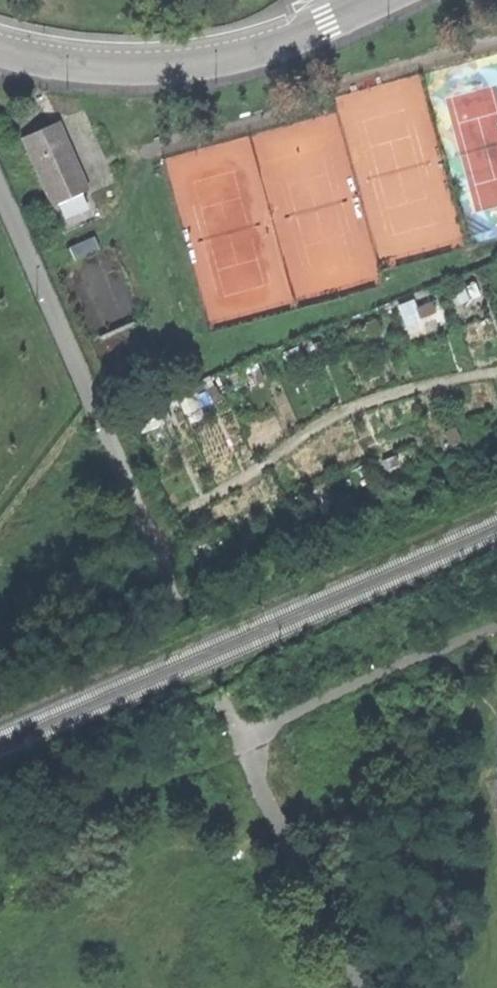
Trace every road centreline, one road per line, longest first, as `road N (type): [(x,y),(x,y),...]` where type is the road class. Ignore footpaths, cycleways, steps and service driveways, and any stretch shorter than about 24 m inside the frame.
road 1 (unclassified): [(0,47),(77,63),(182,64),(254,50),(379,0)]
road 2 (track): [(0,846),(241,745)]

